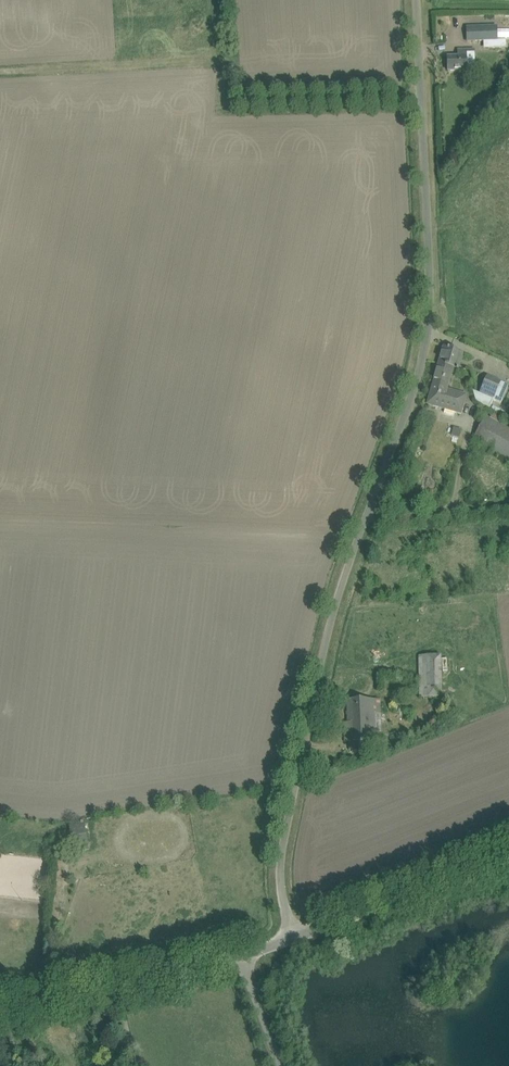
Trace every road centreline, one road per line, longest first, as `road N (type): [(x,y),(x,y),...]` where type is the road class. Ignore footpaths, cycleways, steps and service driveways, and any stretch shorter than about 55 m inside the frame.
road 1 (unclassified): [(294,937),(280,866),(323,656),(424,353),(429,277),(421,101)]
road 2 (unclassified): [(0,1010),(241,956)]
road 3 (unclassified): [(294,937),(508,855)]
road 4 (unclassified): [(238,106),(421,101)]

